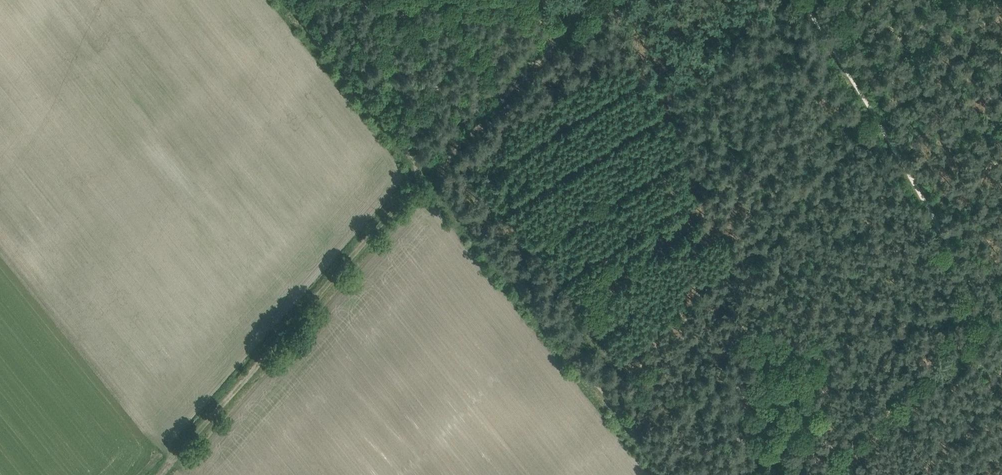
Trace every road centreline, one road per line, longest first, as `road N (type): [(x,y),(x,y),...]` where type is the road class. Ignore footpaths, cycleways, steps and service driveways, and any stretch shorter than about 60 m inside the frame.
road 1 (track): [(166,474),(427,179),(599,0)]
road 2 (track): [(668,474),(284,0)]

